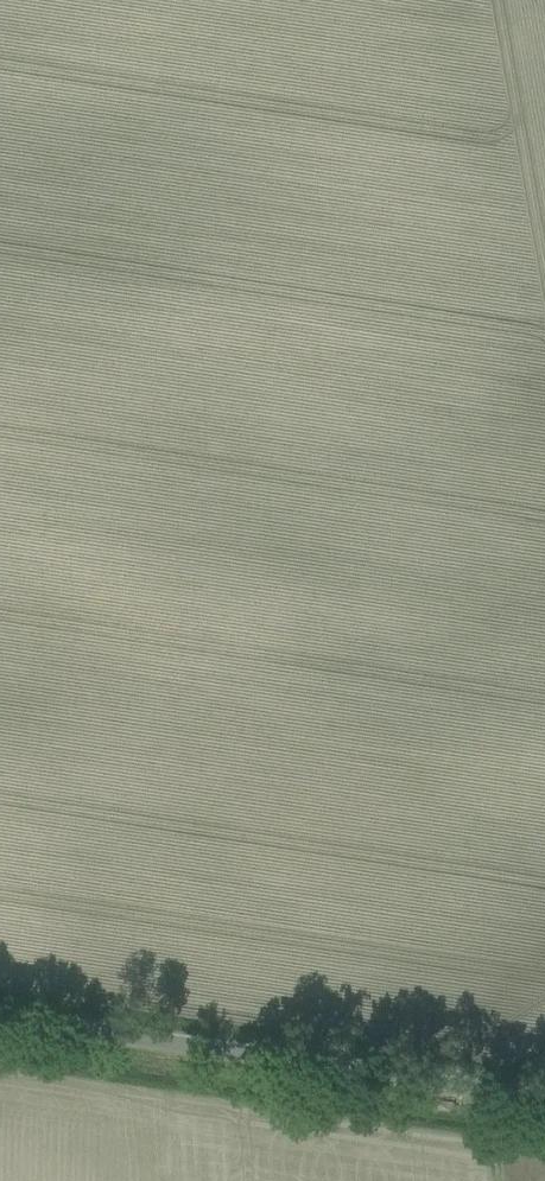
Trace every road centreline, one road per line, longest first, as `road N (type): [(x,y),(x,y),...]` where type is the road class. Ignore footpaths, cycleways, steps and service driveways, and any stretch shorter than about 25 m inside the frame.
road 1 (unclassified): [(544,1109),(0,1029)]

